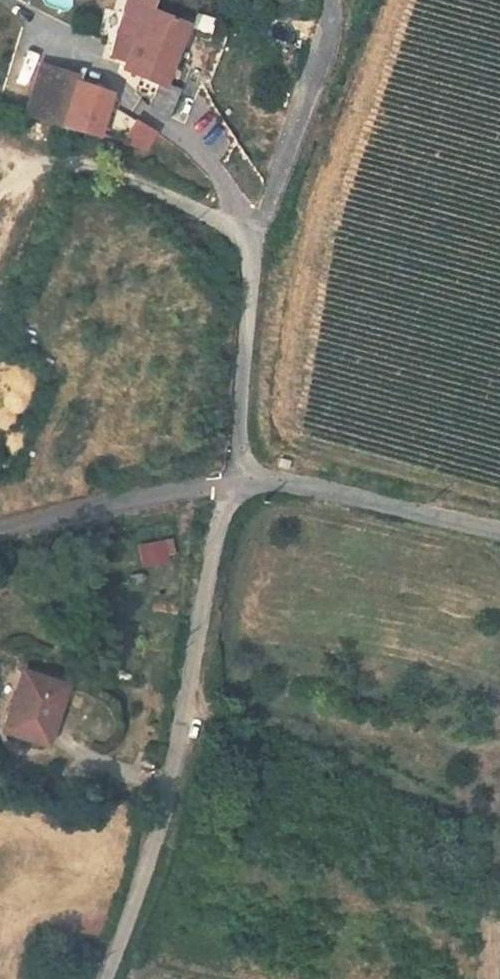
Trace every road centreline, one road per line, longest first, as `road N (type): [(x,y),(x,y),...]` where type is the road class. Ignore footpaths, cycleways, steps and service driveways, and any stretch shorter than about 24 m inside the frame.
road 1 (residential): [(109,978),(166,800),(216,533),(235,483)]
road 2 (residential): [(235,483),(253,250),(328,35),(327,0)]
road 3 (unclassified): [(235,483),(295,485),(499,531)]
road 4 (unclassified): [(0,532),(235,483)]

